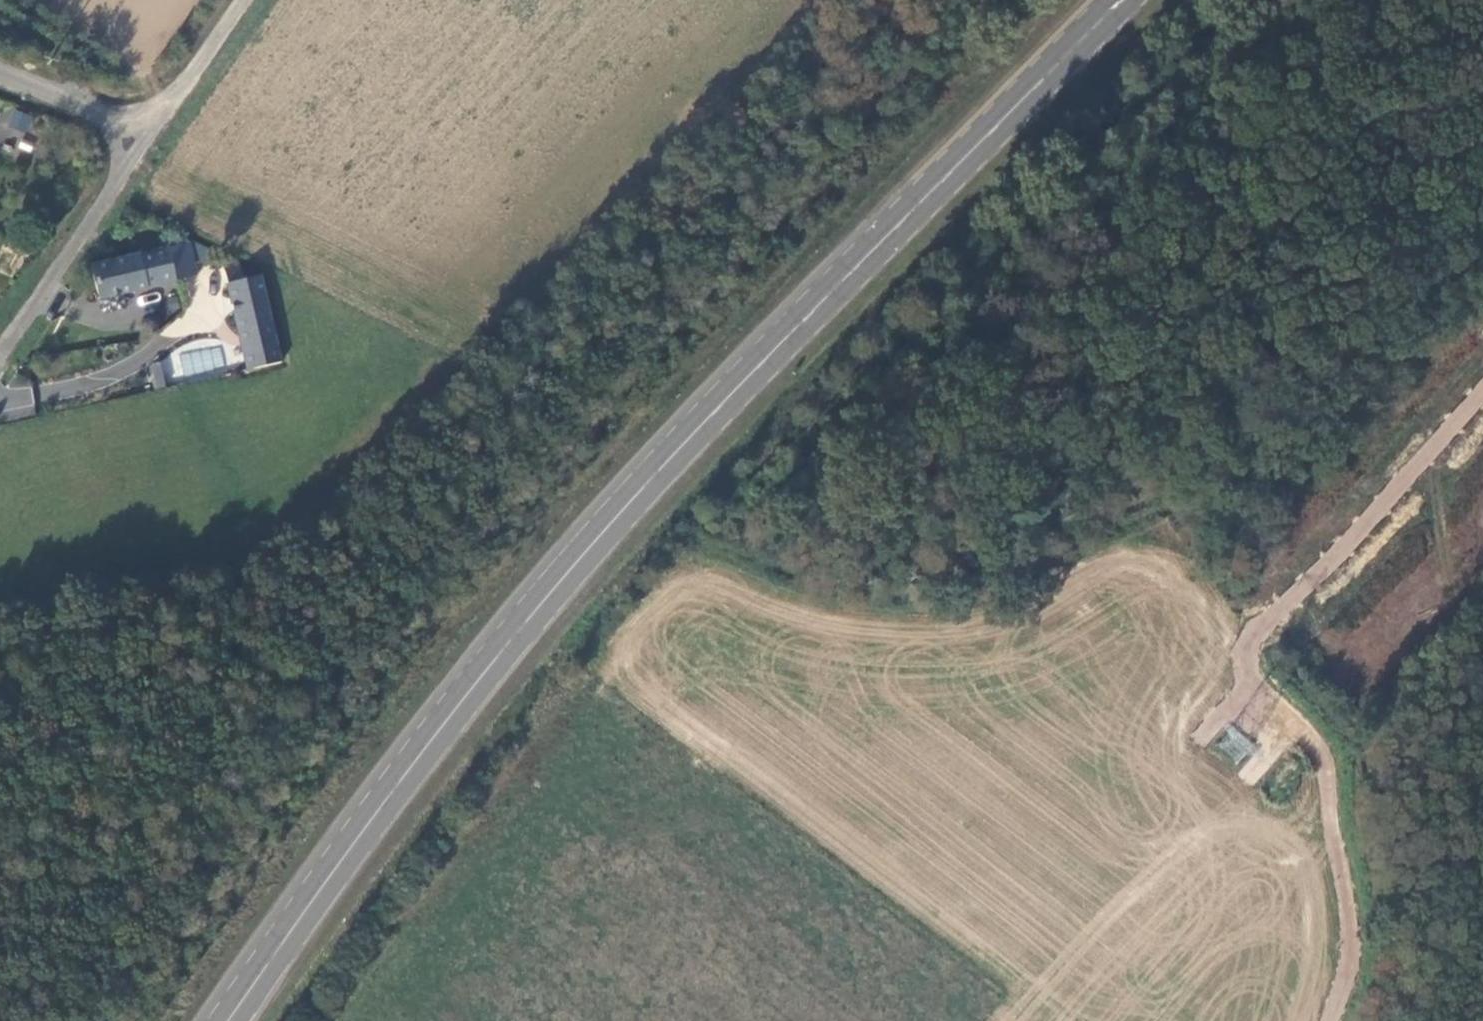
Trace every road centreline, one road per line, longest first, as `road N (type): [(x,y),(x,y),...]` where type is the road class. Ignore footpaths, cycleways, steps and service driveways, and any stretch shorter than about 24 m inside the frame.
road 1 (primary): [(1126,0),(583,563),(403,786),(239,1020)]
road 2 (unclassified): [(142,131),(0,362)]
road 3 (unclassified): [(142,131),(234,0)]
road 4 (residential): [(0,73),(142,131)]

